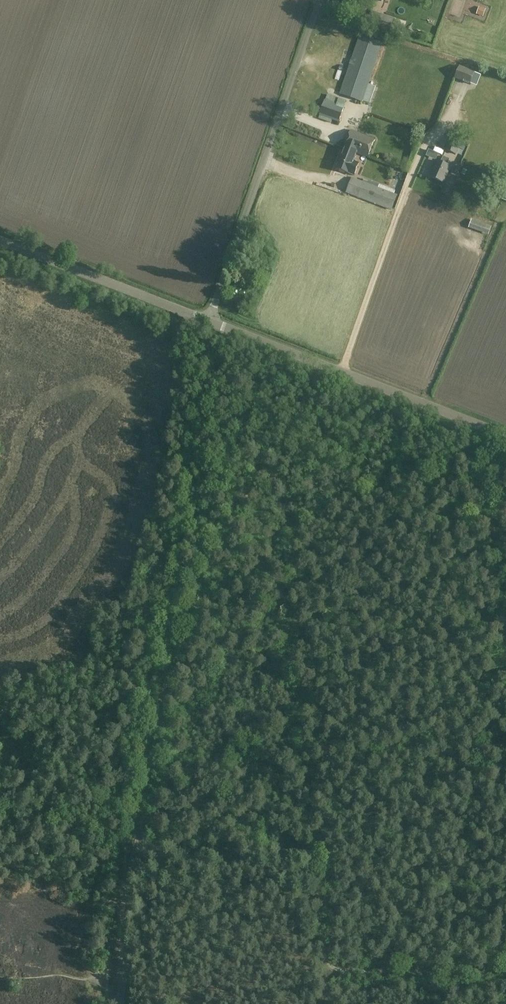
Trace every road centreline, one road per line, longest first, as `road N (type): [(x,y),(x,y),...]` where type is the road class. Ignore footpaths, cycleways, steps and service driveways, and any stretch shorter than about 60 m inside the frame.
road 1 (track): [(209,321),(211,380),(123,906),(119,1003)]
road 2 (unclassified): [(209,321),(320,0)]
road 3 (unclassified): [(505,435),(209,321)]
road 4 (unclassified): [(209,321),(0,240)]

